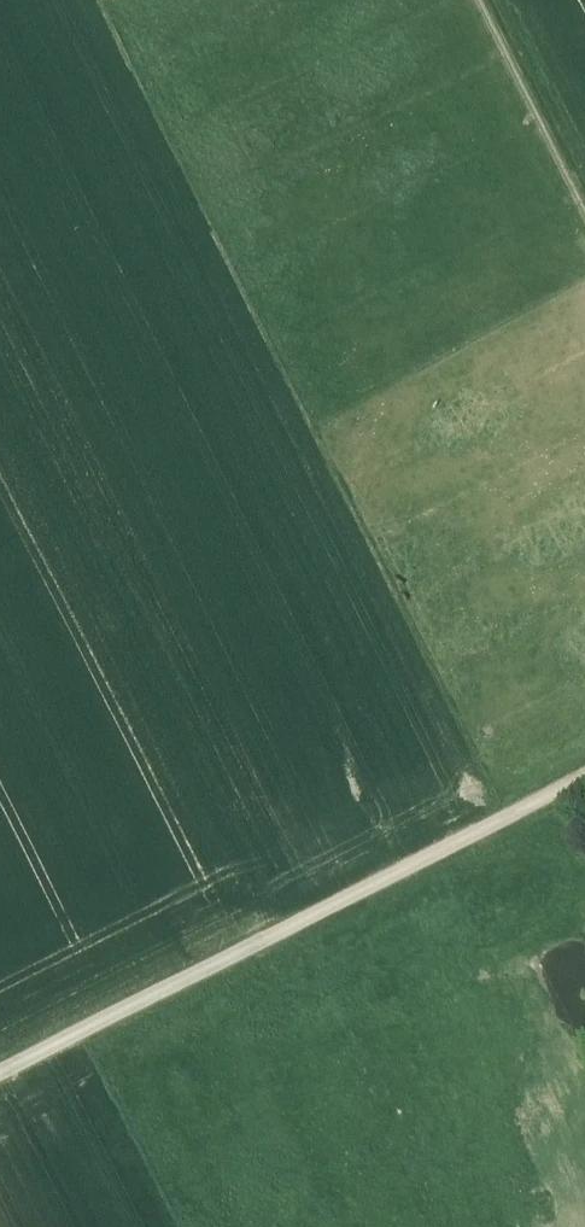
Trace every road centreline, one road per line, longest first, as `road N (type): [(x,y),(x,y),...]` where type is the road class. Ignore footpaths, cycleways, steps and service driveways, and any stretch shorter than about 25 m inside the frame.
road 1 (track): [(584,804),(0,1101)]
road 2 (track): [(507,0),(584,157)]

